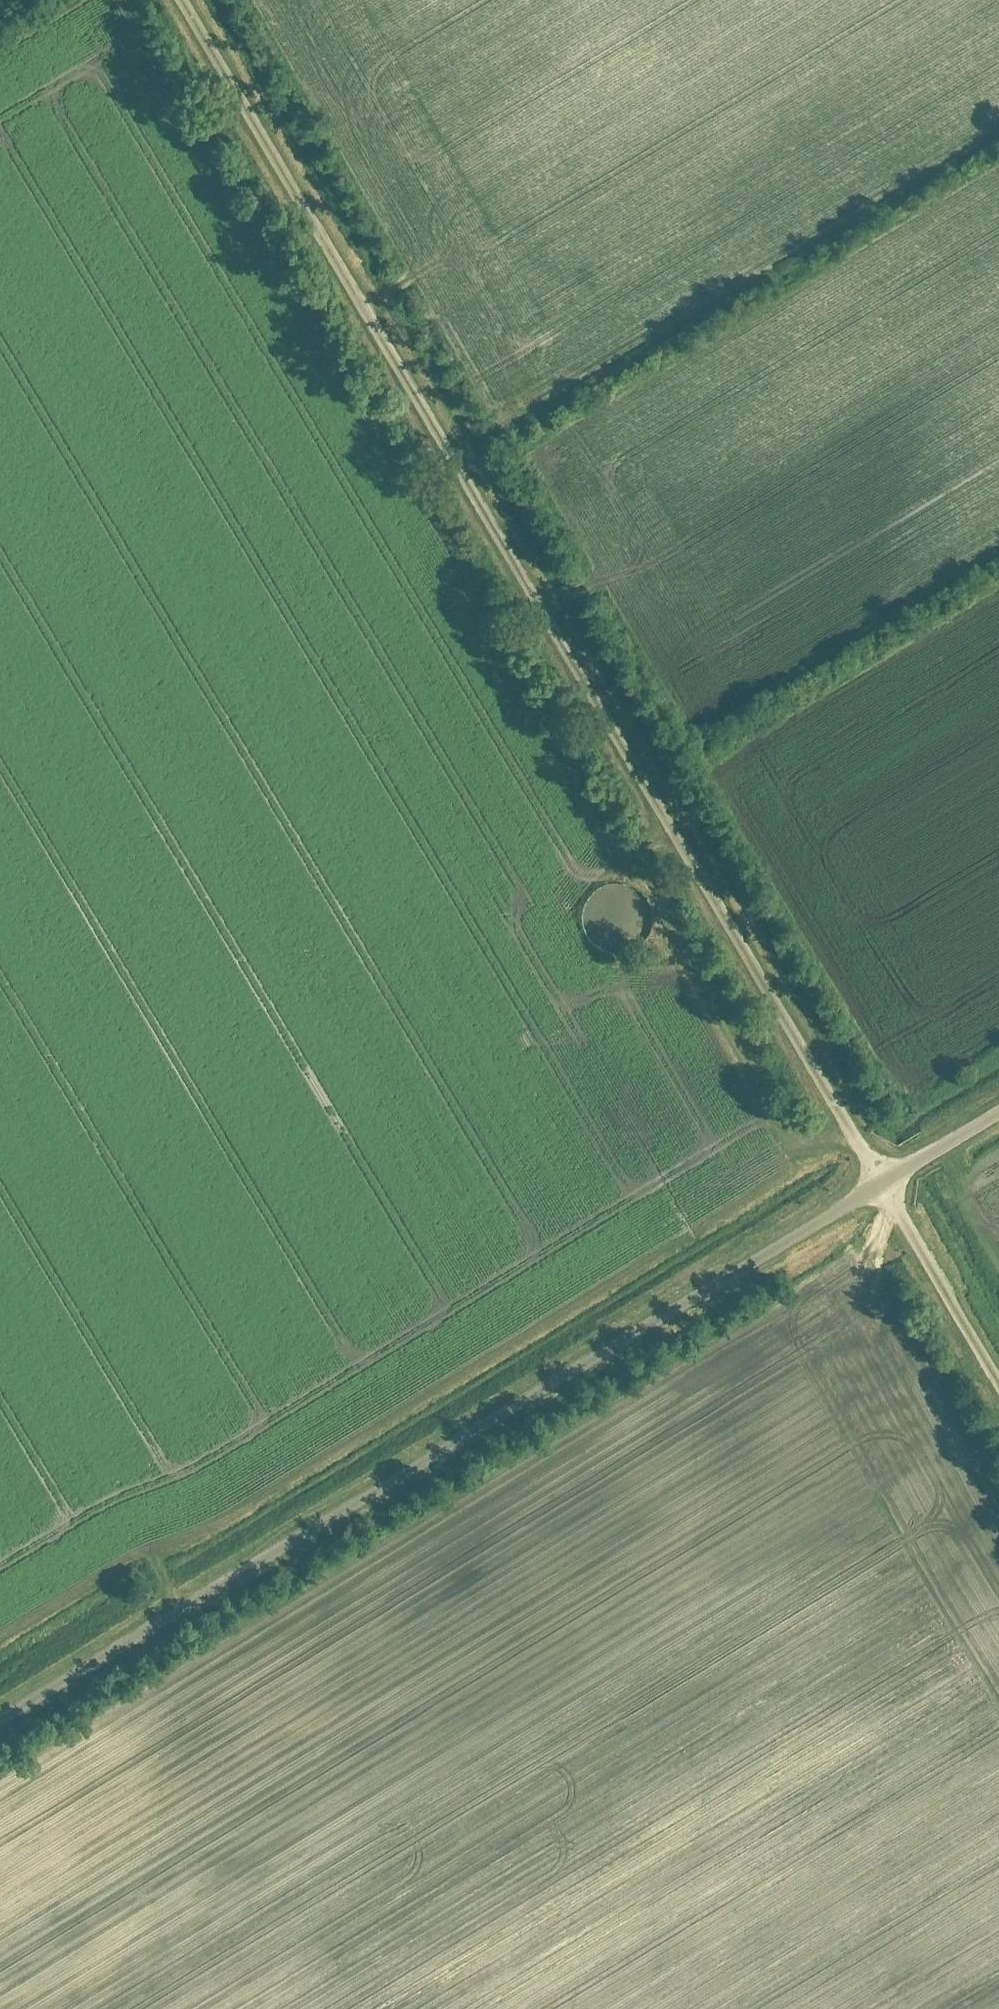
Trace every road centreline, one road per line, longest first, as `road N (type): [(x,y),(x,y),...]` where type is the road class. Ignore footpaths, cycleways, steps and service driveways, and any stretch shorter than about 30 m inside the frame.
road 1 (residential): [(886,1182),(188,0)]
road 2 (residential): [(0,1721),(886,1182)]
road 3 (residential): [(998,1368),(886,1182)]
road 4 (residential): [(886,1182),(998,1114)]

